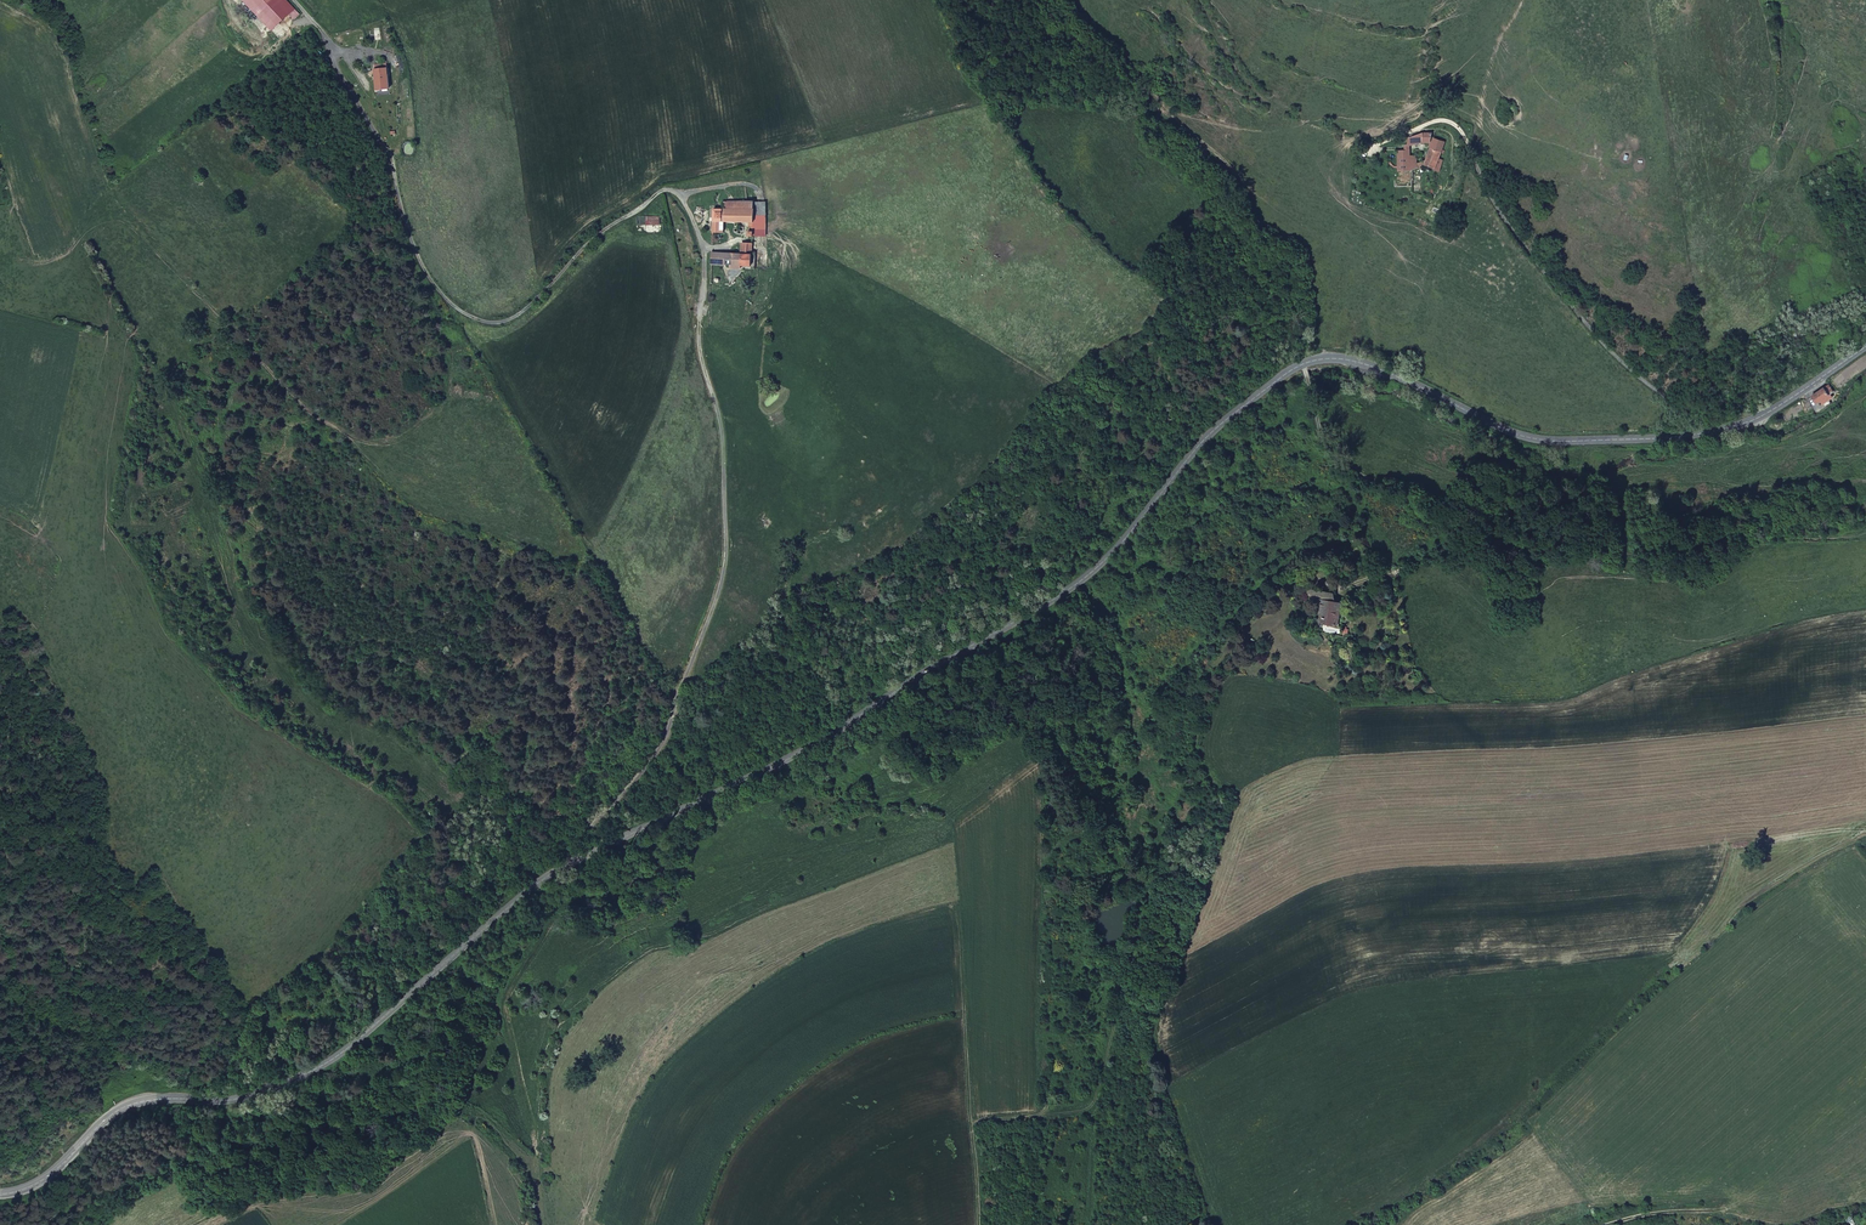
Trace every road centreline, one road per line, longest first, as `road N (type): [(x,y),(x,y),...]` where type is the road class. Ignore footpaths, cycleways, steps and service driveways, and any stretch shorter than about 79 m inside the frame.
road 1 (secondary): [(1865,347),(1751,421),(1645,439),(1541,440),(1364,364),(1302,364),(1206,438),(1117,548),(1063,594),(783,761),(550,874),(320,1067),(238,1098),(131,1104),(50,1174),(0,1194)]
road 2 (track): [(1340,591),(1492,539),(1501,529),(1485,512),(1368,480),(1335,459),(1302,364)]
road 3 (track): [(950,826),(975,1224)]

